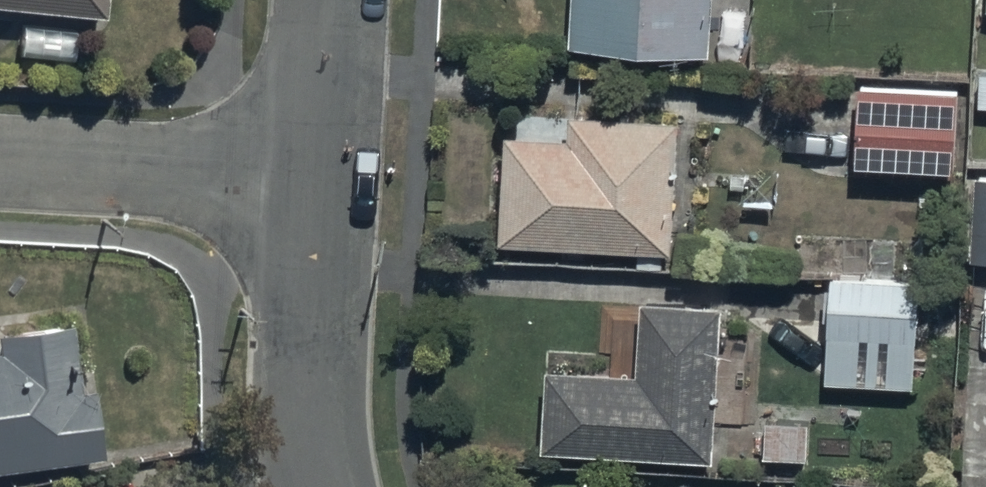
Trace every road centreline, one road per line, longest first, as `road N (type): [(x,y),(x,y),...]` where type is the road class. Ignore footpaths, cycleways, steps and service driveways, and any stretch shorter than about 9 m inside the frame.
road 1 (residential): [(324,183),(0,165)]
road 2 (residential): [(324,183),(317,395),(323,486)]
road 3 (residential): [(335,0),(324,183)]

